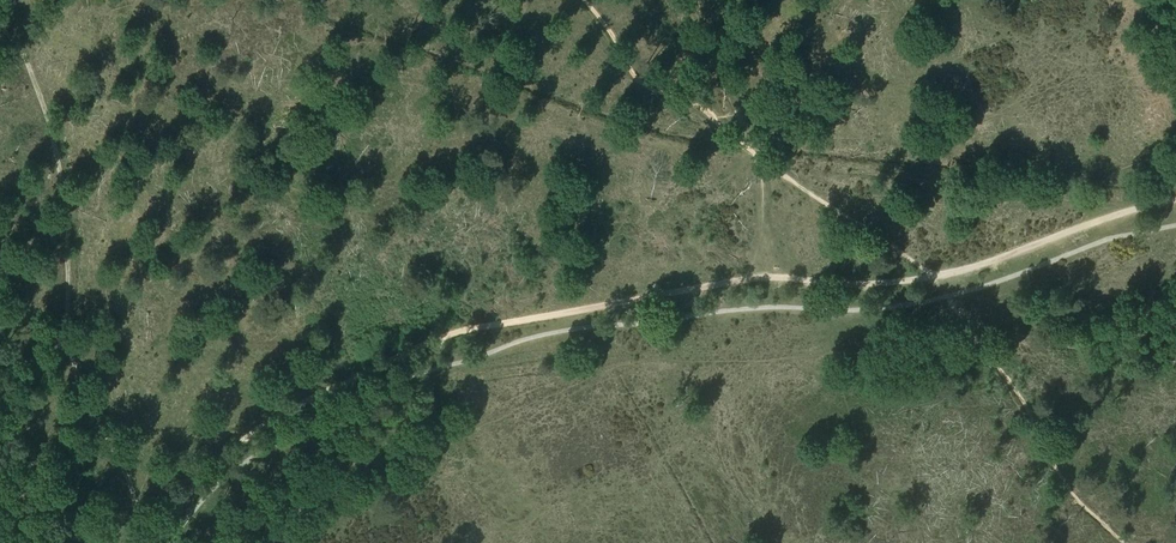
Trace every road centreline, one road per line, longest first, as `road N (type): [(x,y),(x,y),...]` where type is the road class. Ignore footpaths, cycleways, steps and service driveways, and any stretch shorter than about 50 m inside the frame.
road 1 (track): [(935,276),(883,285),(768,276),(461,330),(263,426),(207,472),(152,542)]
road 2 (track): [(1175,200),(935,276)]

